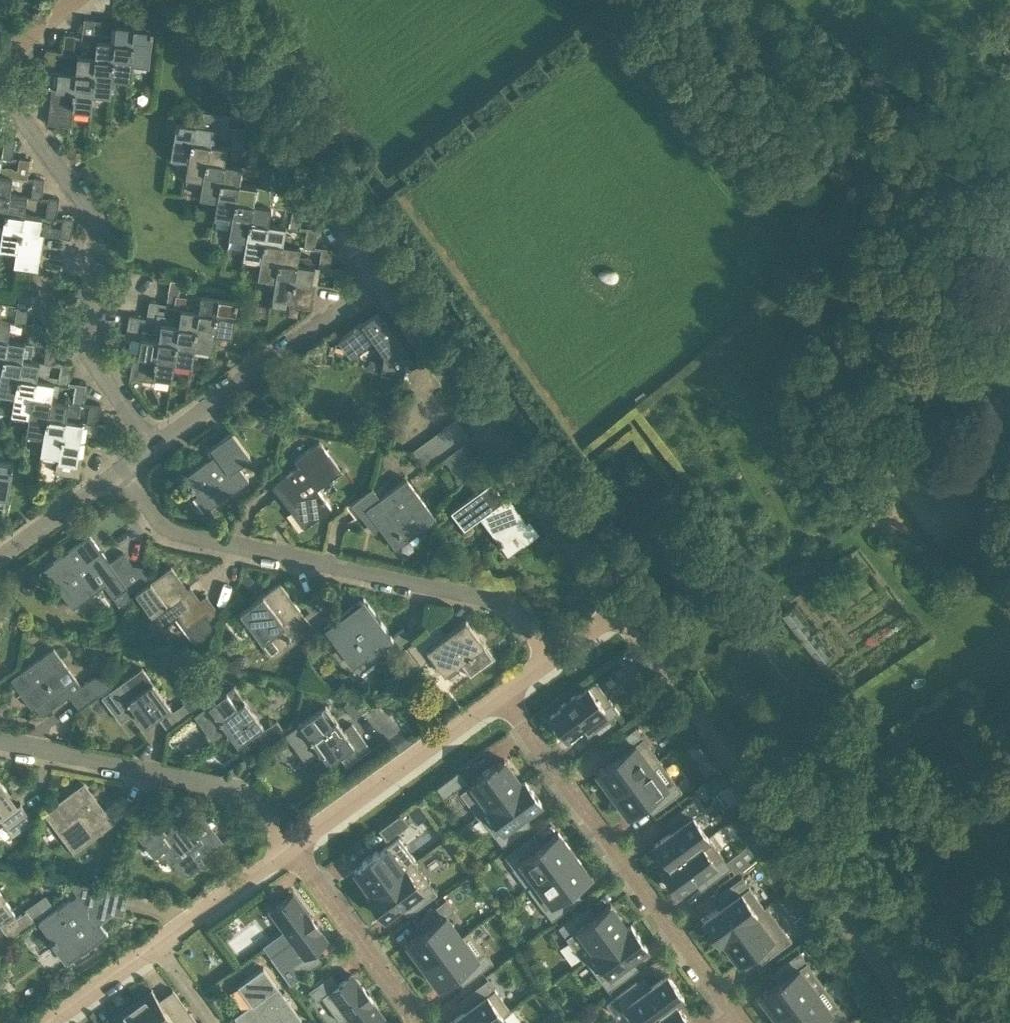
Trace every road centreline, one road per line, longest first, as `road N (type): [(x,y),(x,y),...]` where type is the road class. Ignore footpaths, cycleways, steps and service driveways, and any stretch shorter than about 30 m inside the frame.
road 1 (residential): [(549,658),(503,600),(176,532),(121,471)]
road 2 (residential): [(549,658),(608,618),(612,602),(380,283)]
road 3 (residential): [(154,447),(86,346),(94,218),(0,90)]
road 4 (residential): [(501,694),(739,1020)]
road 5 (residential): [(380,283),(173,0)]
road 6 (residential): [(292,846),(242,791),(0,741)]
road 7 (residential): [(154,447),(380,283)]
road 8 (residential): [(292,846),(501,694)]
road 9 (residential): [(417,1022),(292,846)]
road 10 (residential): [(158,944),(292,846)]
road 11 (residential): [(0,558),(121,471)]
road 12 (residential): [(47,1022),(158,944)]

